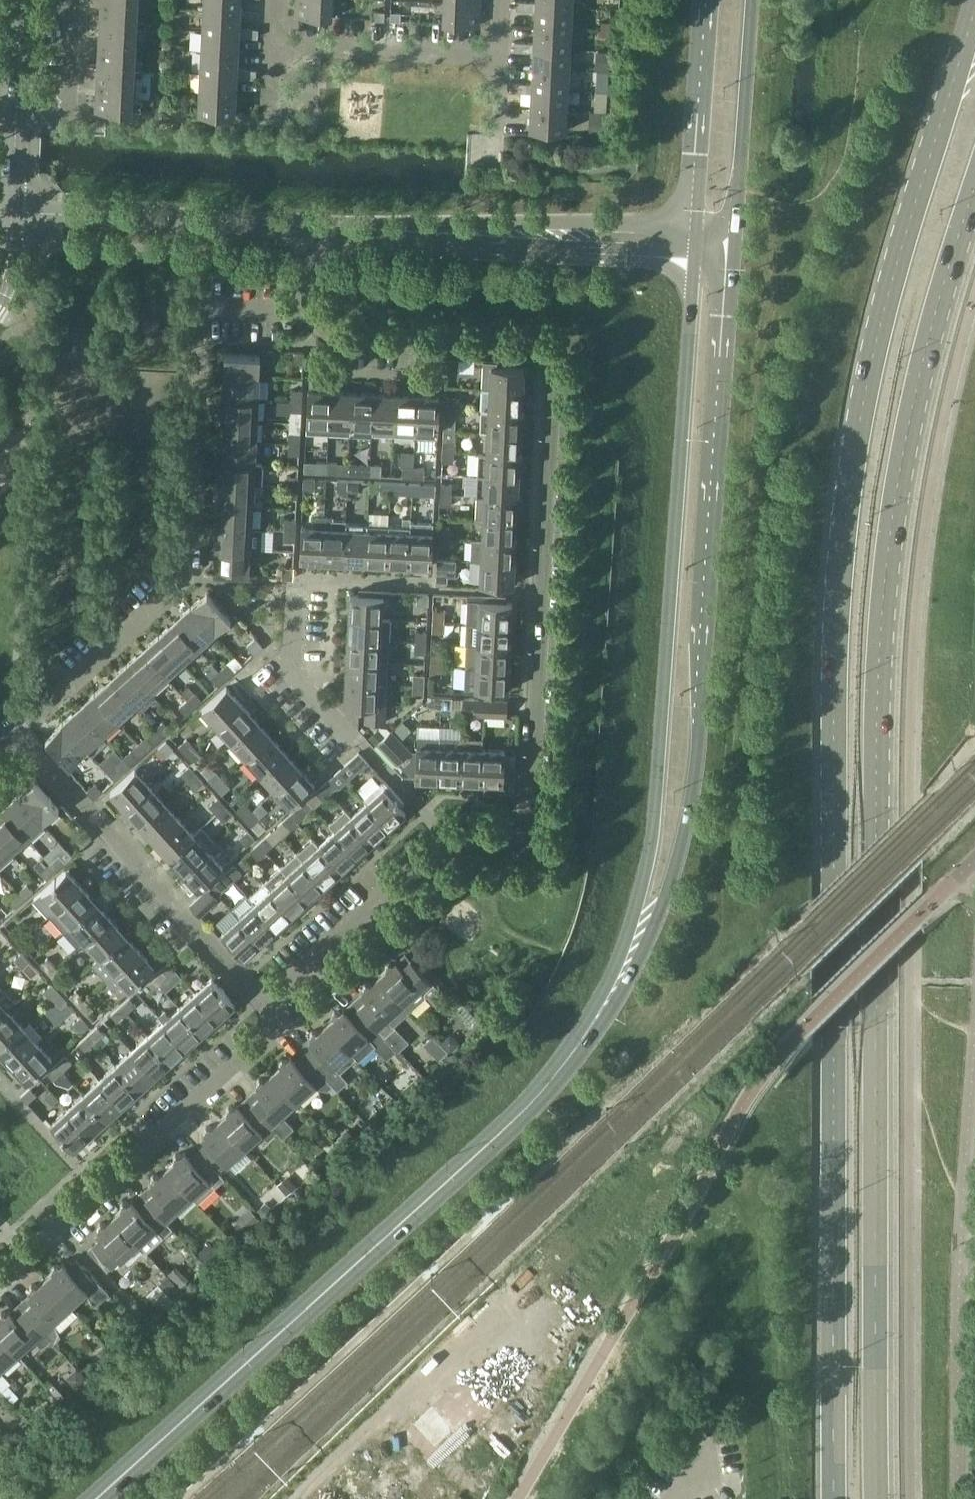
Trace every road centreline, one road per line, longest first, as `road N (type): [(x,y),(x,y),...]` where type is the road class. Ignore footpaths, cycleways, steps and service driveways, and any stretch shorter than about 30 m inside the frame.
road 1 (primary): [(974,4),(889,295),(842,559),(820,1498)]
road 2 (primary): [(876,1498),(877,677),(911,414),(974,189)]
road 3 (residential): [(439,834),(493,847),(521,838),(542,349),(343,331),(310,318),(301,312),(302,229)]
road 4 (secondary): [(97,1498),(550,1083),(611,998),(634,951)]
road 5 (secondary): [(634,951),(670,878),(694,770),(735,242)]
road 6 (secondary): [(696,241),(654,810),(634,951)]
road 7 (tertiary): [(302,229),(696,241)]
road 8 (residential): [(30,1253),(282,1024),(264,1003)]
road 9 (residential): [(264,1003),(29,732)]
road 10 (residential): [(439,834),(289,670),(296,585)]
road 11 (tertiary): [(302,229),(14,216)]
road 12 (residential): [(264,1003),(439,834)]
road 13 (secondary): [(735,242),(753,0)]
road 14 (secondary): [(714,0),(696,241)]
road 15 (residential): [(502,50),(277,42)]
road 16 (residential): [(29,732),(181,597)]
road 17 (residential): [(16,109),(73,112),(77,0)]

